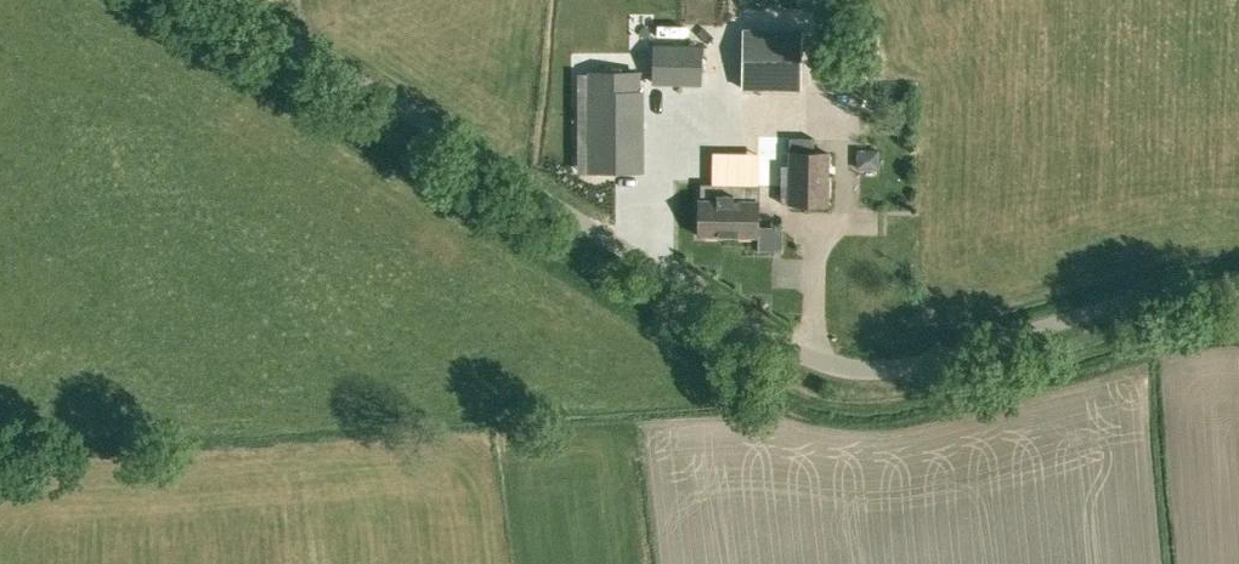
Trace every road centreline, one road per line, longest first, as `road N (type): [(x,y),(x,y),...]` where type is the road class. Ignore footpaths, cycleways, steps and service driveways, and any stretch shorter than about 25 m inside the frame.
road 1 (unclassified): [(225,0),(832,368),(912,366),(1184,290),(1238,288)]

